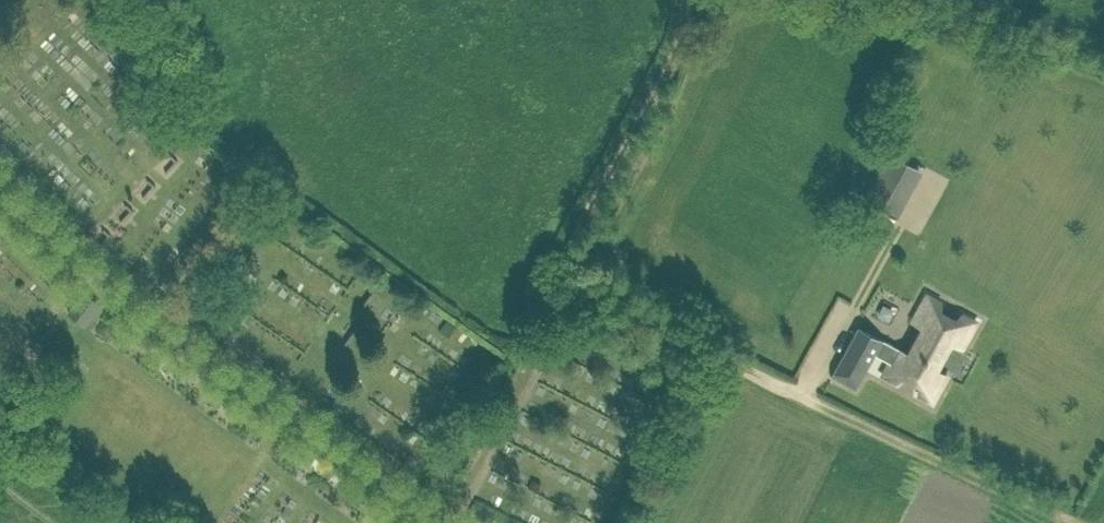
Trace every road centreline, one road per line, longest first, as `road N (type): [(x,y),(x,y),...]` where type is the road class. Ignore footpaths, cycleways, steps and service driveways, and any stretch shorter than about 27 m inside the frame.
road 1 (track): [(690,0),(582,232),(577,264),(585,280),(636,312),(746,366)]
road 2 (track): [(746,366),(1075,522)]

